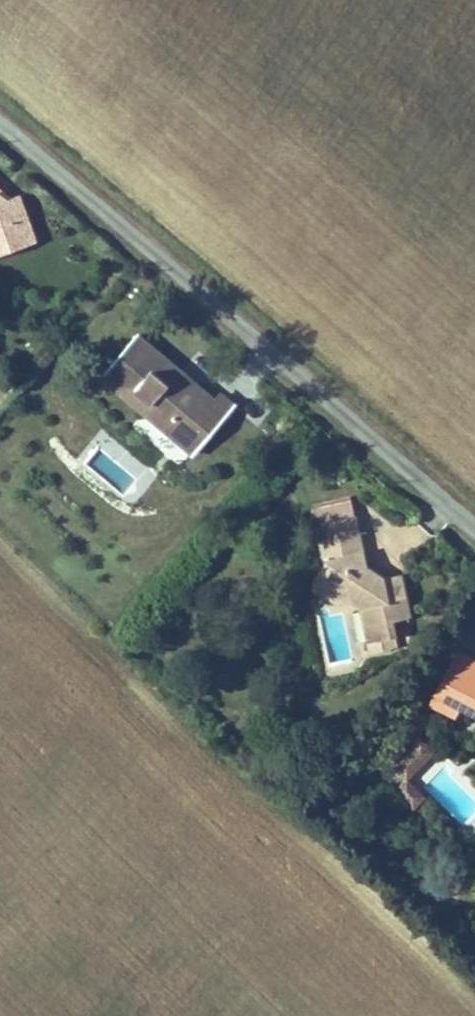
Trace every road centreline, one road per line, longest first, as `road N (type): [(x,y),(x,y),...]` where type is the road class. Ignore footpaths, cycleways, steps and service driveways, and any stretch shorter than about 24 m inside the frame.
road 1 (unclassified): [(474,541),(0,129)]

